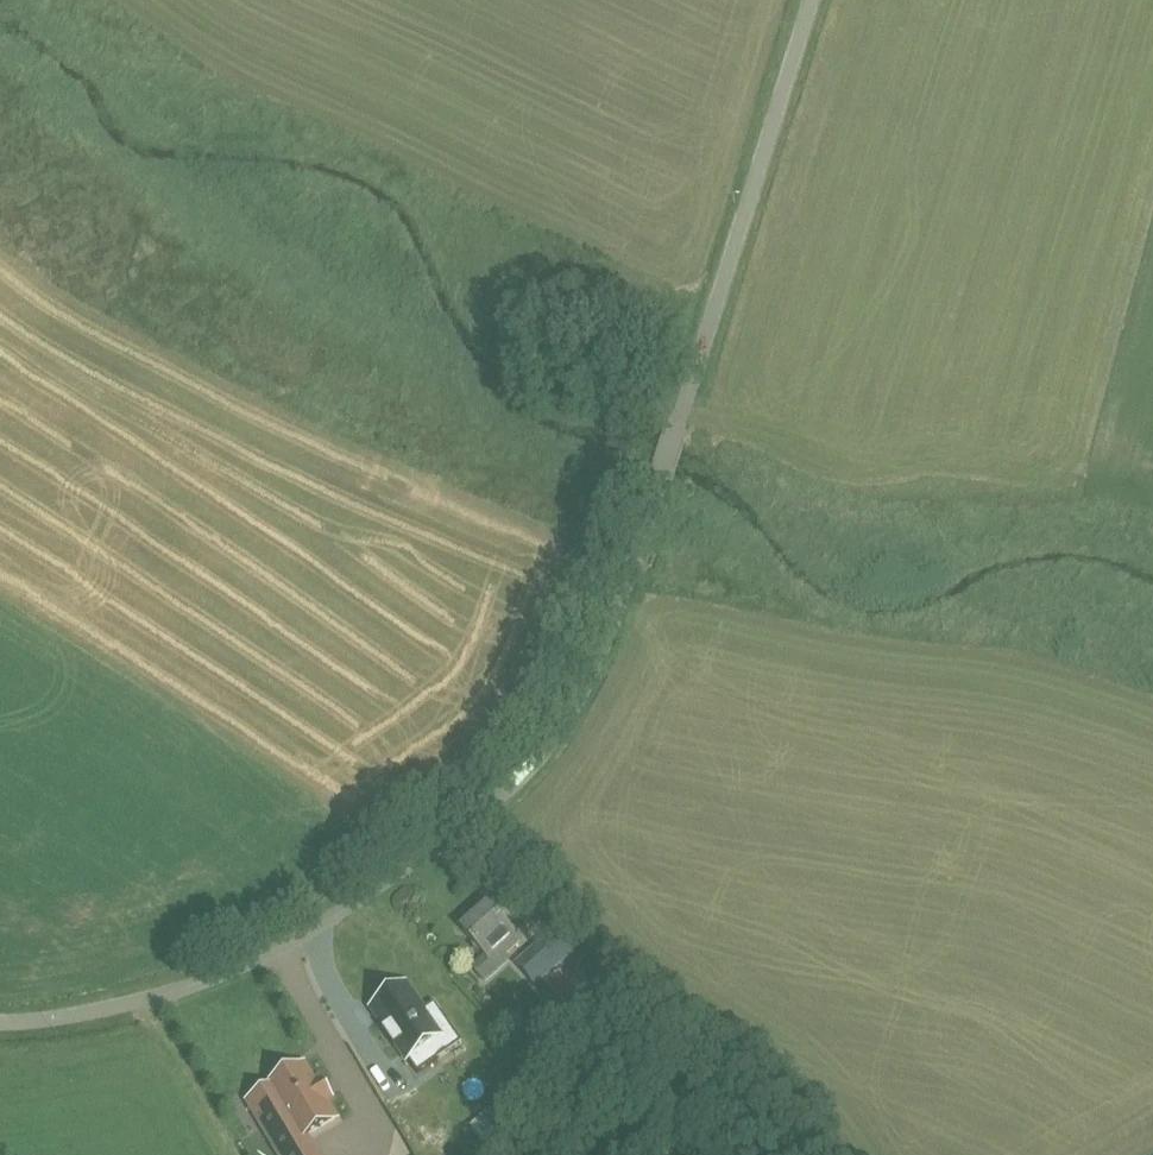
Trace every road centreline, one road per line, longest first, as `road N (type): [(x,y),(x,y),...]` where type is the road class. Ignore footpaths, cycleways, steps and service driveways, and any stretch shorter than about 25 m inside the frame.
road 1 (unclassified): [(0,1018),(25,1021),(118,1005),(201,977),(314,922),(535,764),(575,710),(813,0)]

